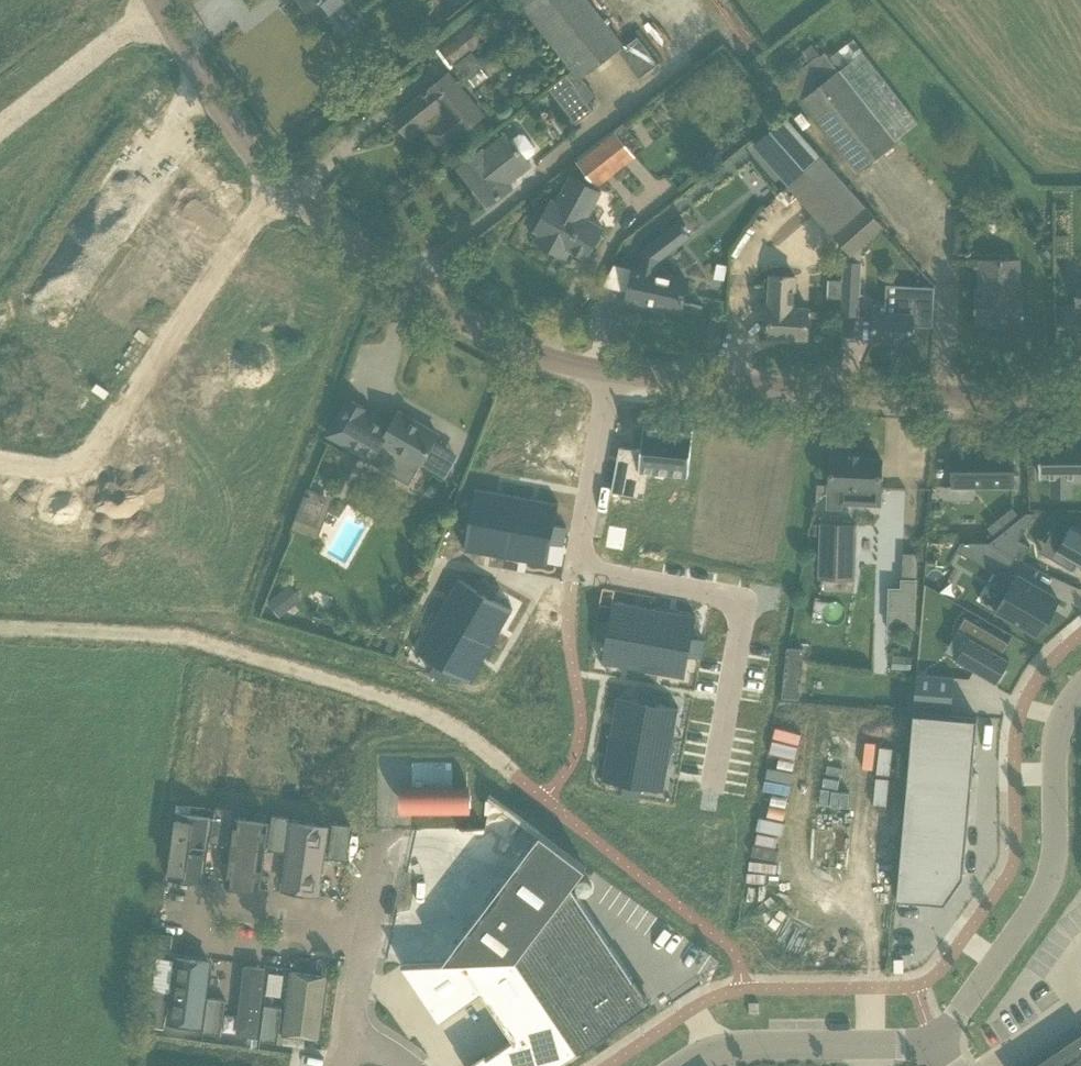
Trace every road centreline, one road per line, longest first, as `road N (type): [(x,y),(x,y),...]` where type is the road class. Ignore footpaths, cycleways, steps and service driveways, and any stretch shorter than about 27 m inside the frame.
road 1 (residential): [(712,777),(740,610),(723,596),(595,573),(581,558),(609,373)]
road 2 (unclassified): [(1080,396),(877,396),(609,373)]
road 3 (residential): [(0,463),(78,473),(280,186)]
road 4 (unclassified): [(936,1046),(1046,887),(1056,729),(1080,688)]
road 5 (unclassified): [(609,373),(494,338),(413,292),(280,186)]
road 6 (residential): [(303,929),(305,907),(198,896),(193,942),(301,953)]
road 7 (unclassified): [(936,1046),(731,1047),(689,1065)]
road 8 (unclassified): [(280,186),(250,156),(157,5)]
road 9 (residential): [(0,128),(157,5)]
road 10 (residential): [(343,1036),(359,934),(303,929)]

